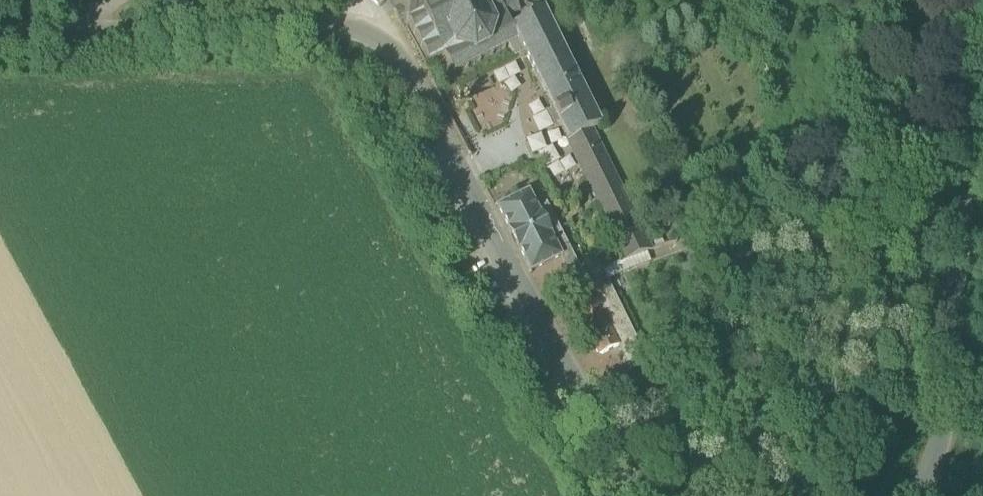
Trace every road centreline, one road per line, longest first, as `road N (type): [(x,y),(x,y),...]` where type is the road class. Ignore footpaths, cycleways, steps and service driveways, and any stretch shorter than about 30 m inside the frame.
road 1 (unclassified): [(0,35),(308,25),(362,31),(403,62),(638,495)]
road 2 (unclassified): [(910,495),(945,428),(978,0)]

